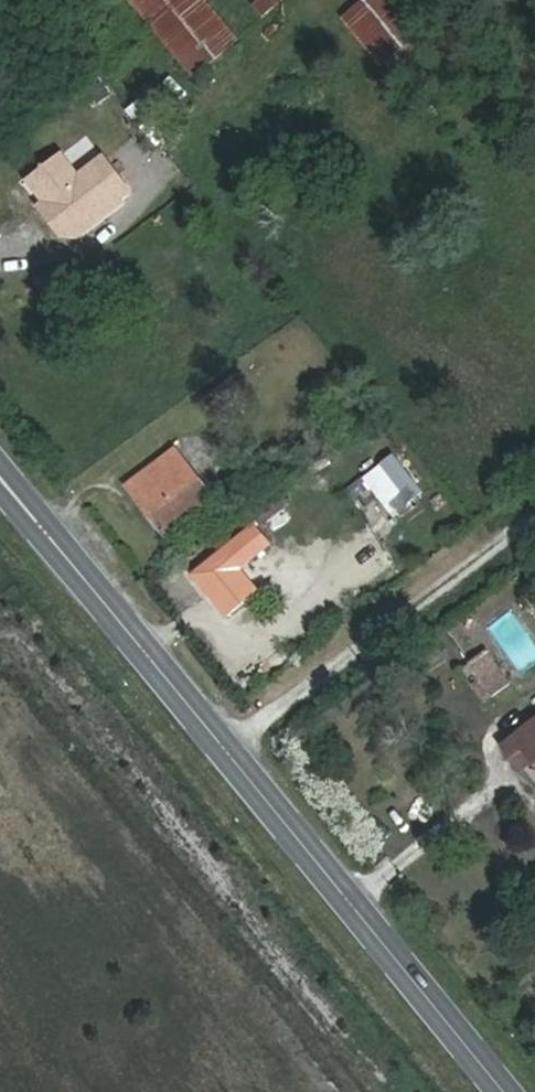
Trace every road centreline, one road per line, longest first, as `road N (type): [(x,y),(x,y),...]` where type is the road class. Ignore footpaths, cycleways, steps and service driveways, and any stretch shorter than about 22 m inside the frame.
road 1 (secondary): [(46,529),(506,1091)]
road 2 (track): [(534,502),(217,740)]

